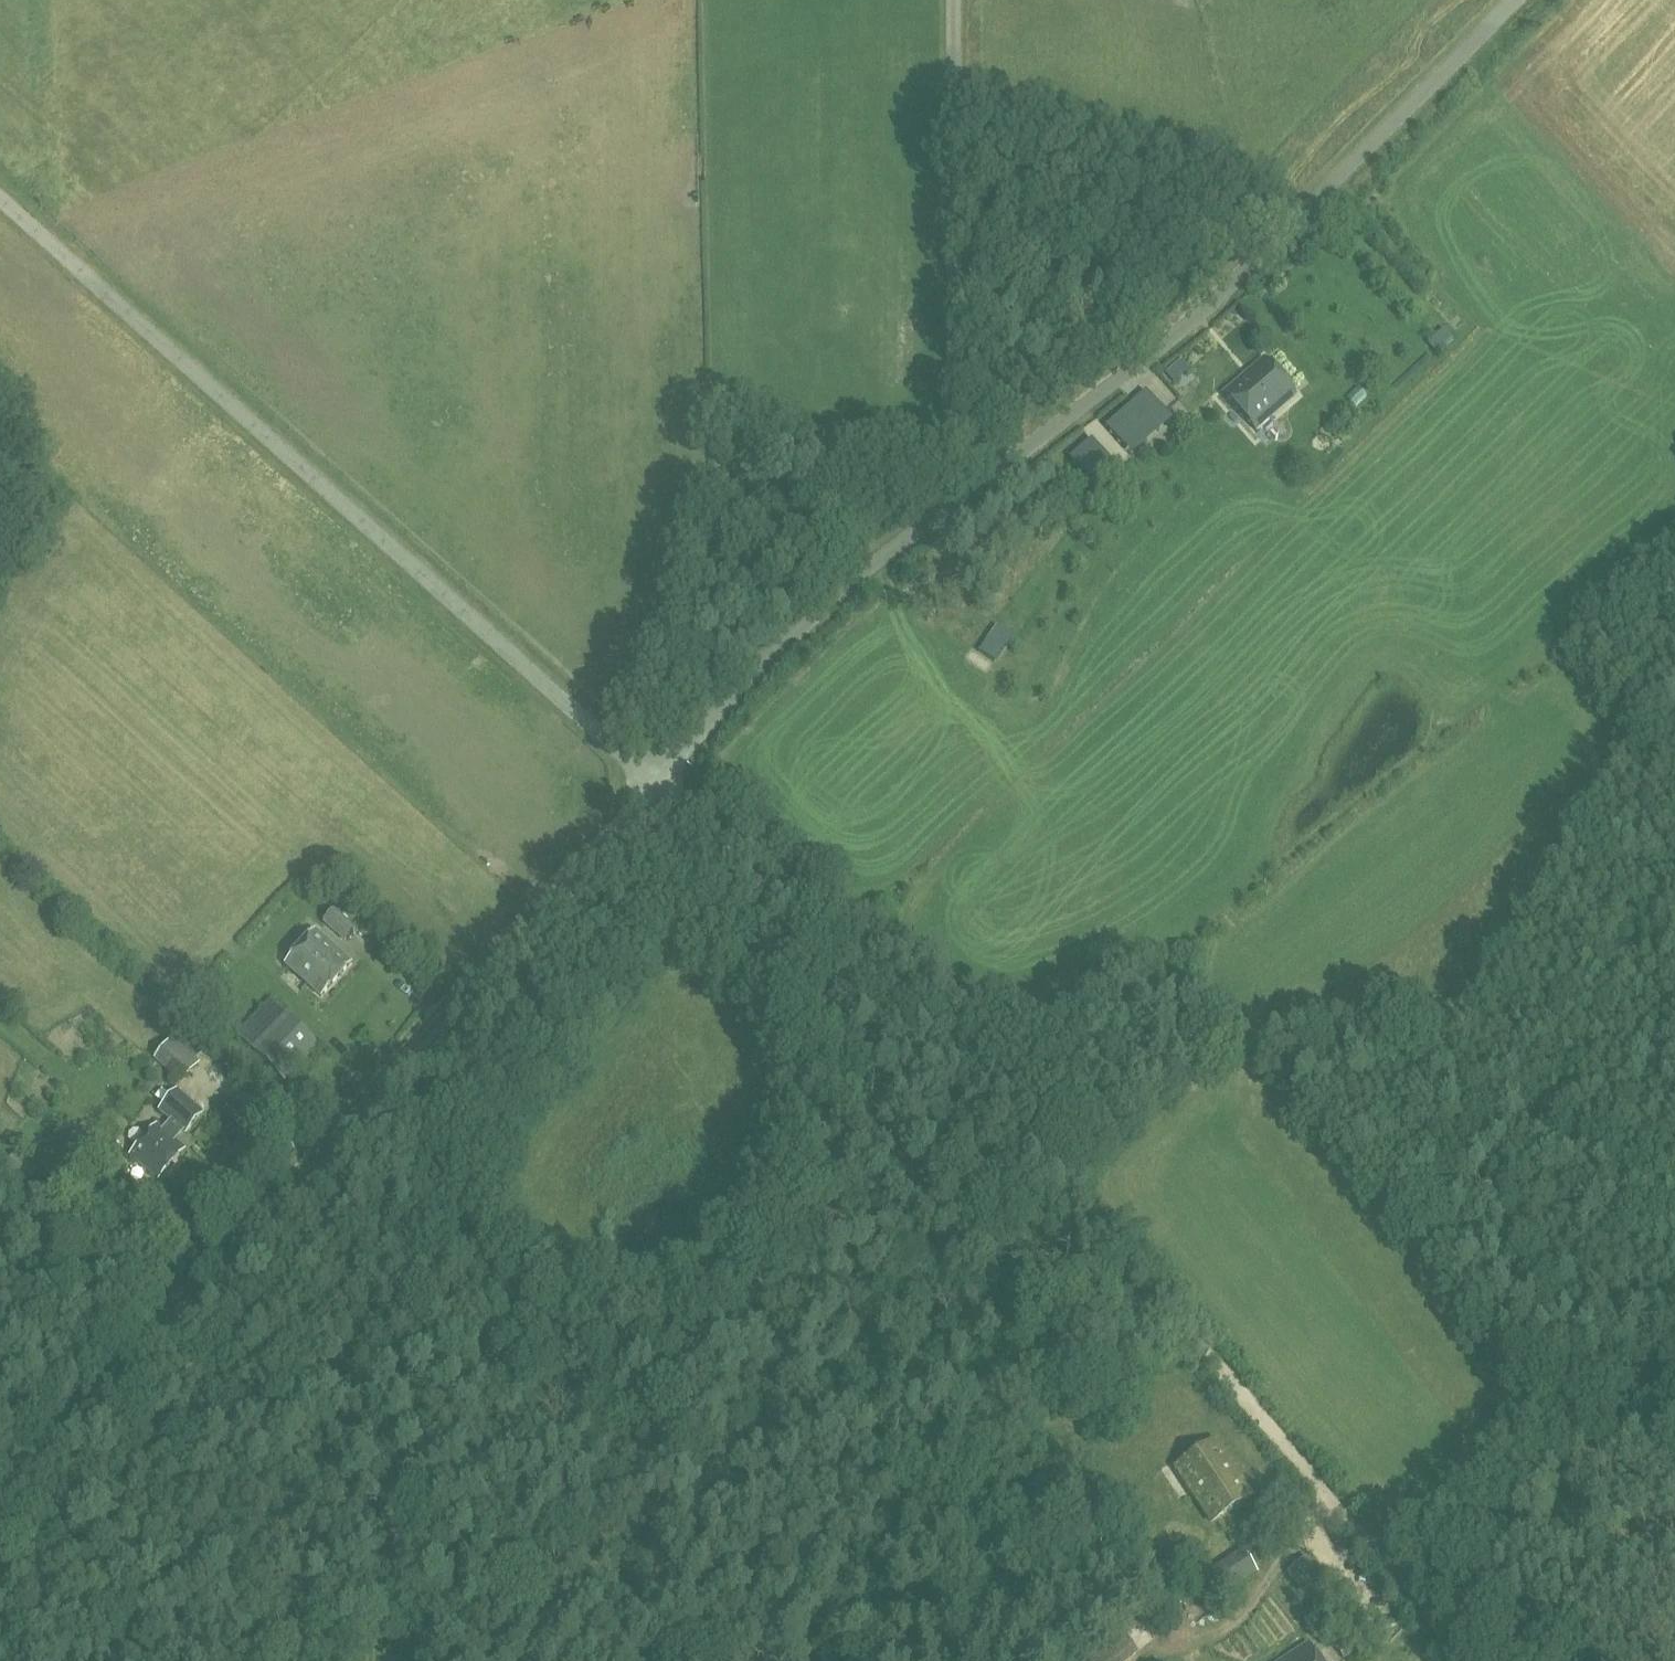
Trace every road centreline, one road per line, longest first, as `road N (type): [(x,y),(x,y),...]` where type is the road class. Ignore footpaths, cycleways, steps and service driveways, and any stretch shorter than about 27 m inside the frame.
road 1 (unclassified): [(0,199),(657,784),(851,586),(1323,199),(1520,0)]
road 2 (track): [(657,784),(951,1070),(1404,1604)]
road 3 (track): [(0,1531),(657,784)]
road 4 (track): [(254,1452),(347,1496),(372,1525),(373,1645)]
road 5 (track): [(674,799),(675,1011)]
road 6 (track): [(254,1452),(239,1419),(168,1344),(175,1310)]

